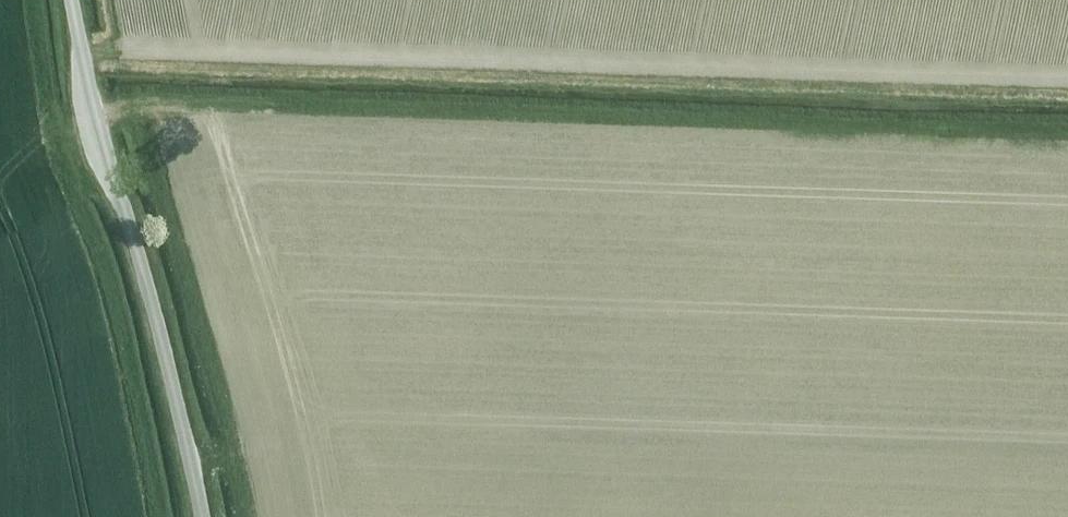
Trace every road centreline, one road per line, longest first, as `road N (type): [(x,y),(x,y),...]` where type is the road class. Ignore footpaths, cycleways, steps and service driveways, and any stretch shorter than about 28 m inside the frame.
road 1 (tertiary): [(203,516),(72,0)]

